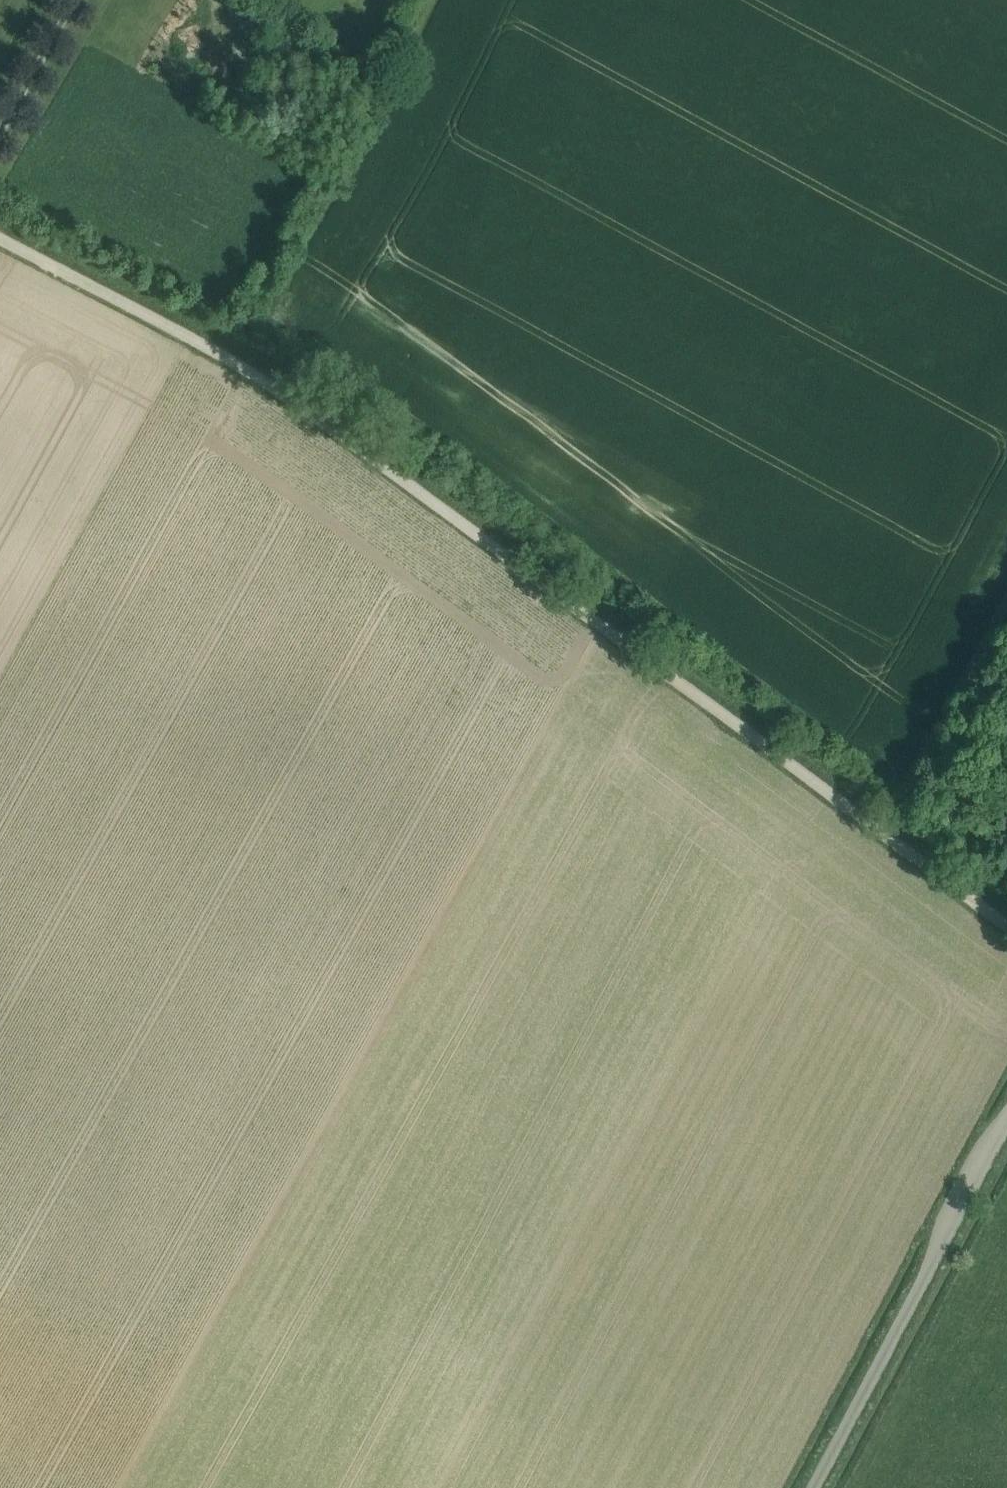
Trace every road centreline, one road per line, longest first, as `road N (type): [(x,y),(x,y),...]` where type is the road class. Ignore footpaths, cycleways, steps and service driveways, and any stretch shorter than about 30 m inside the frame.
road 1 (track): [(0,238),(276,388),(1006,923)]
road 2 (track): [(1006,1119),(811,1487)]

